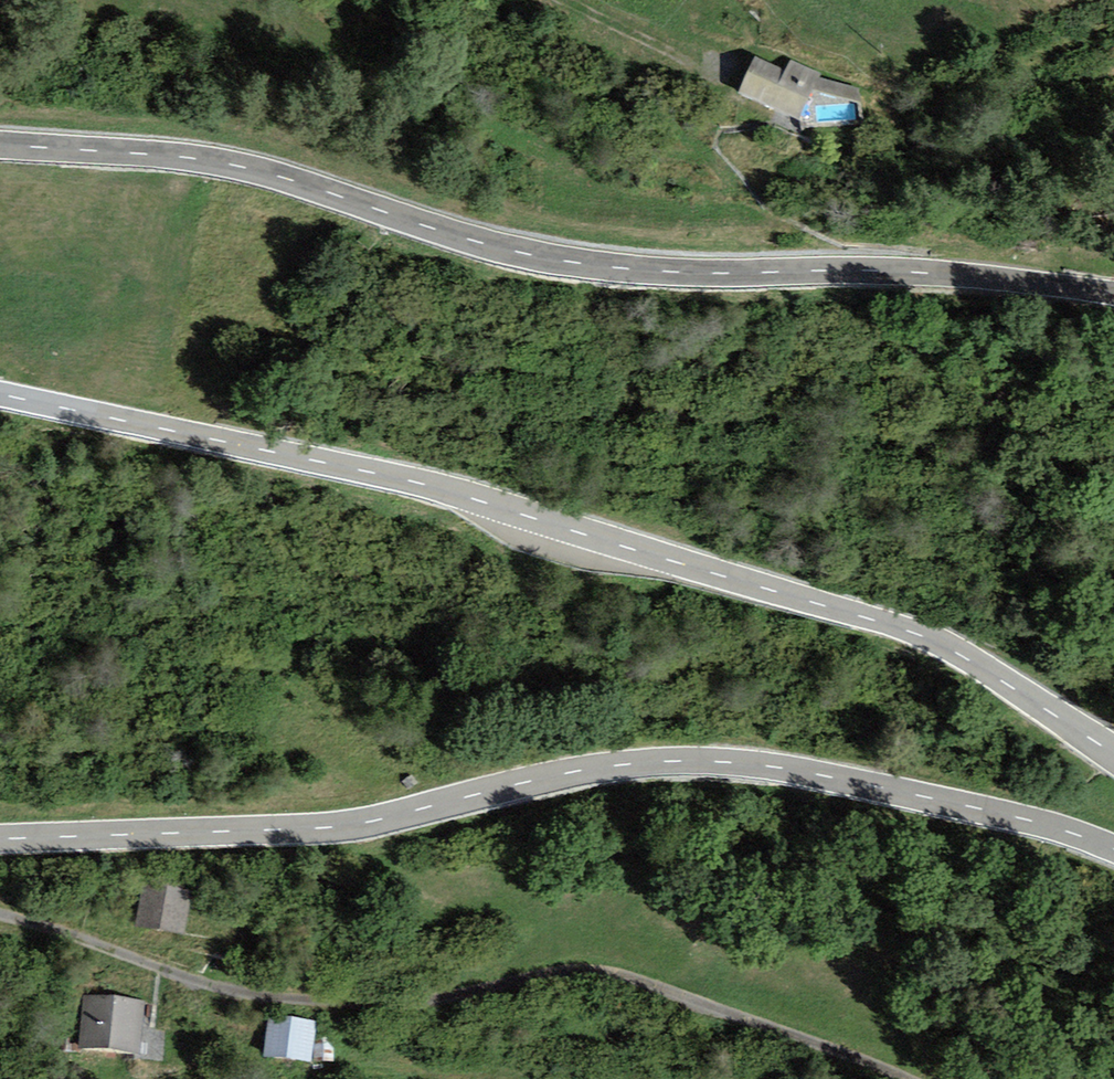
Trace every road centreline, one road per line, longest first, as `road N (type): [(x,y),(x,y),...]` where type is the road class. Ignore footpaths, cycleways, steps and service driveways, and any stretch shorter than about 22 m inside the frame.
road 1 (tertiary): [(1113,754),(957,653),(897,626),(422,483),(0,394)]
road 2 (tertiary): [(0,840),(350,824),(576,770),(679,760),(826,776),(1031,820),(1113,850)]
road 3 (tertiary): [(0,144),(247,167),(484,243),(564,261),(733,273),(893,271),(1113,293)]
road 4 (track): [(0,923),(41,927),(215,990),(320,1003),(428,1008),(565,970),(631,981),(900,1078)]
road 5 (track): [(580,0),(716,64)]

